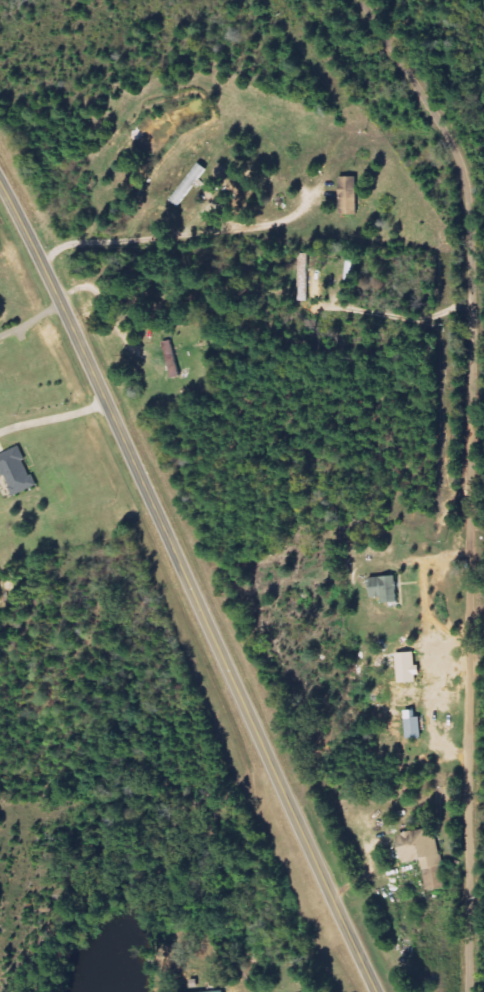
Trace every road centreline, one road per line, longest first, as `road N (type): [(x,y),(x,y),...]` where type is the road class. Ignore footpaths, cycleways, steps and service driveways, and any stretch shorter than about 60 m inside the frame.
road 1 (residential): [(437,991),(419,226),(398,134),(325,0)]
road 2 (tertiary): [(0,178),(379,991)]

